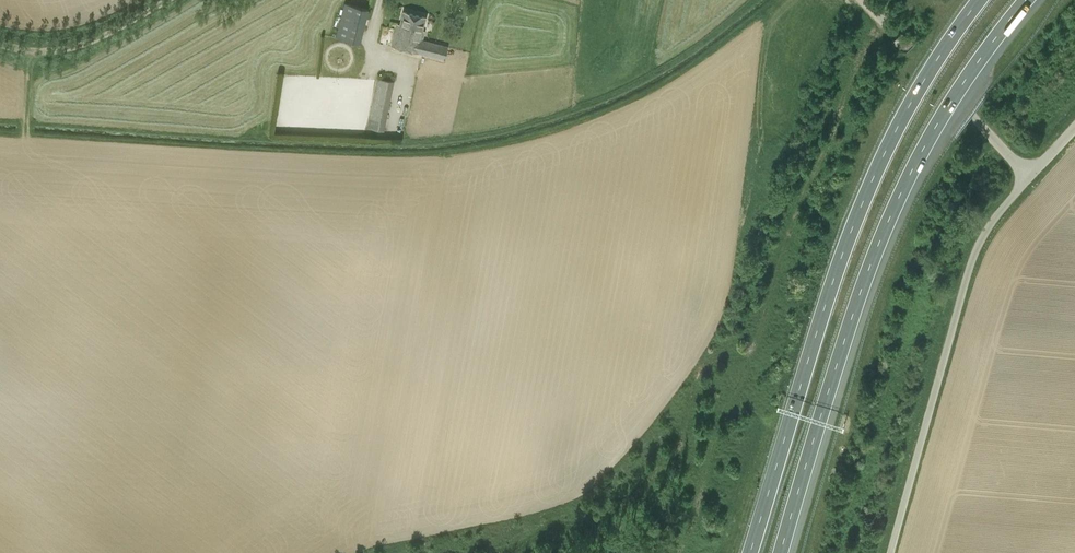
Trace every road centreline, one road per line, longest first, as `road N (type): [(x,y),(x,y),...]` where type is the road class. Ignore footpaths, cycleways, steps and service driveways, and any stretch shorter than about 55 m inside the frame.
road 1 (motorway): [(781,552),(888,222),(935,128),(1025,0)]
road 2 (motorway): [(980,0),(922,84),(873,178),(750,552)]
road 3 (unclassified): [(890,552),(969,269),(990,224),(1030,176)]
road 4 (unclassified): [(1030,176),(863,0)]
road 5 (track): [(0,44),(78,46),(167,0)]

